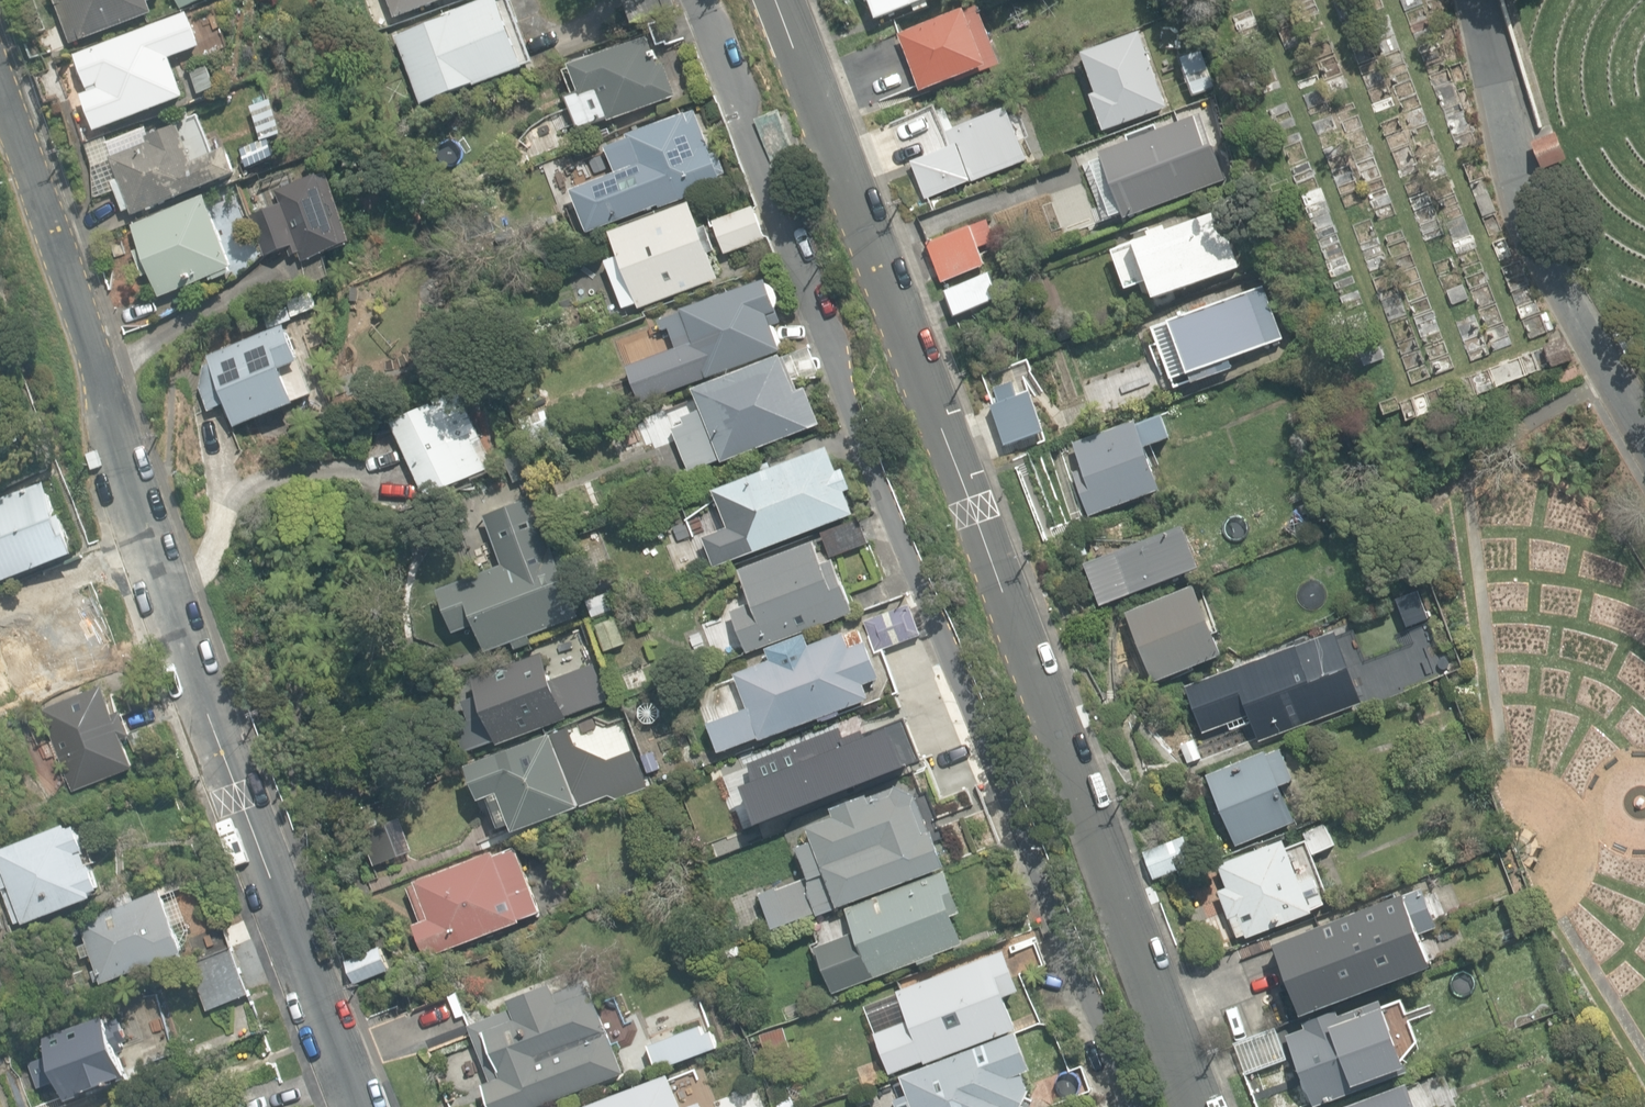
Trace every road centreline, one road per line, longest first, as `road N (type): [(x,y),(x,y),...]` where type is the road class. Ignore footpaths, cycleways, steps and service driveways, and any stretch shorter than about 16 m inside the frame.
road 1 (residential): [(1199,1106),(979,512),(774,0)]
road 2 (residential): [(361,1106),(0,125)]

